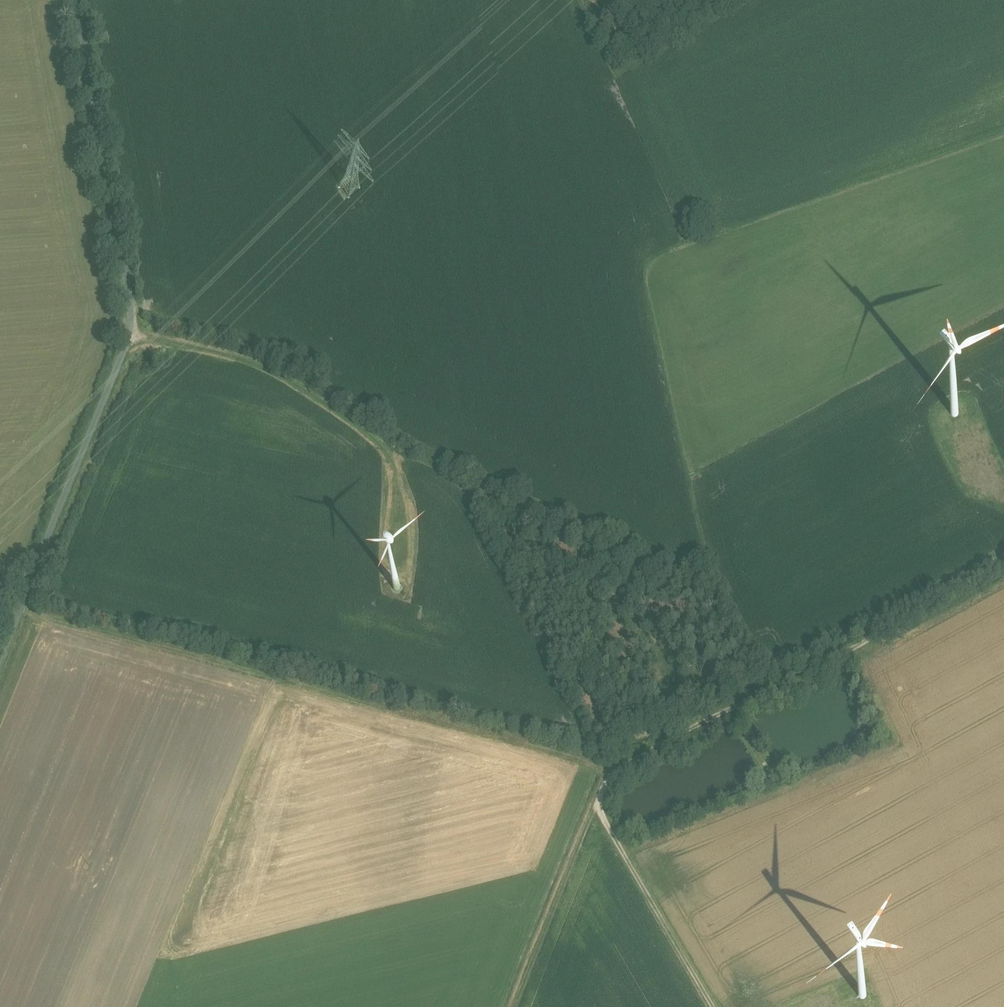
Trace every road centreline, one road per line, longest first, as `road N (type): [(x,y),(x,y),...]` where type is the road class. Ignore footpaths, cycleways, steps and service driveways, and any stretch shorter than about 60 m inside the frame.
road 1 (unclassified): [(74,0),(127,282),(129,334),(0,659)]

